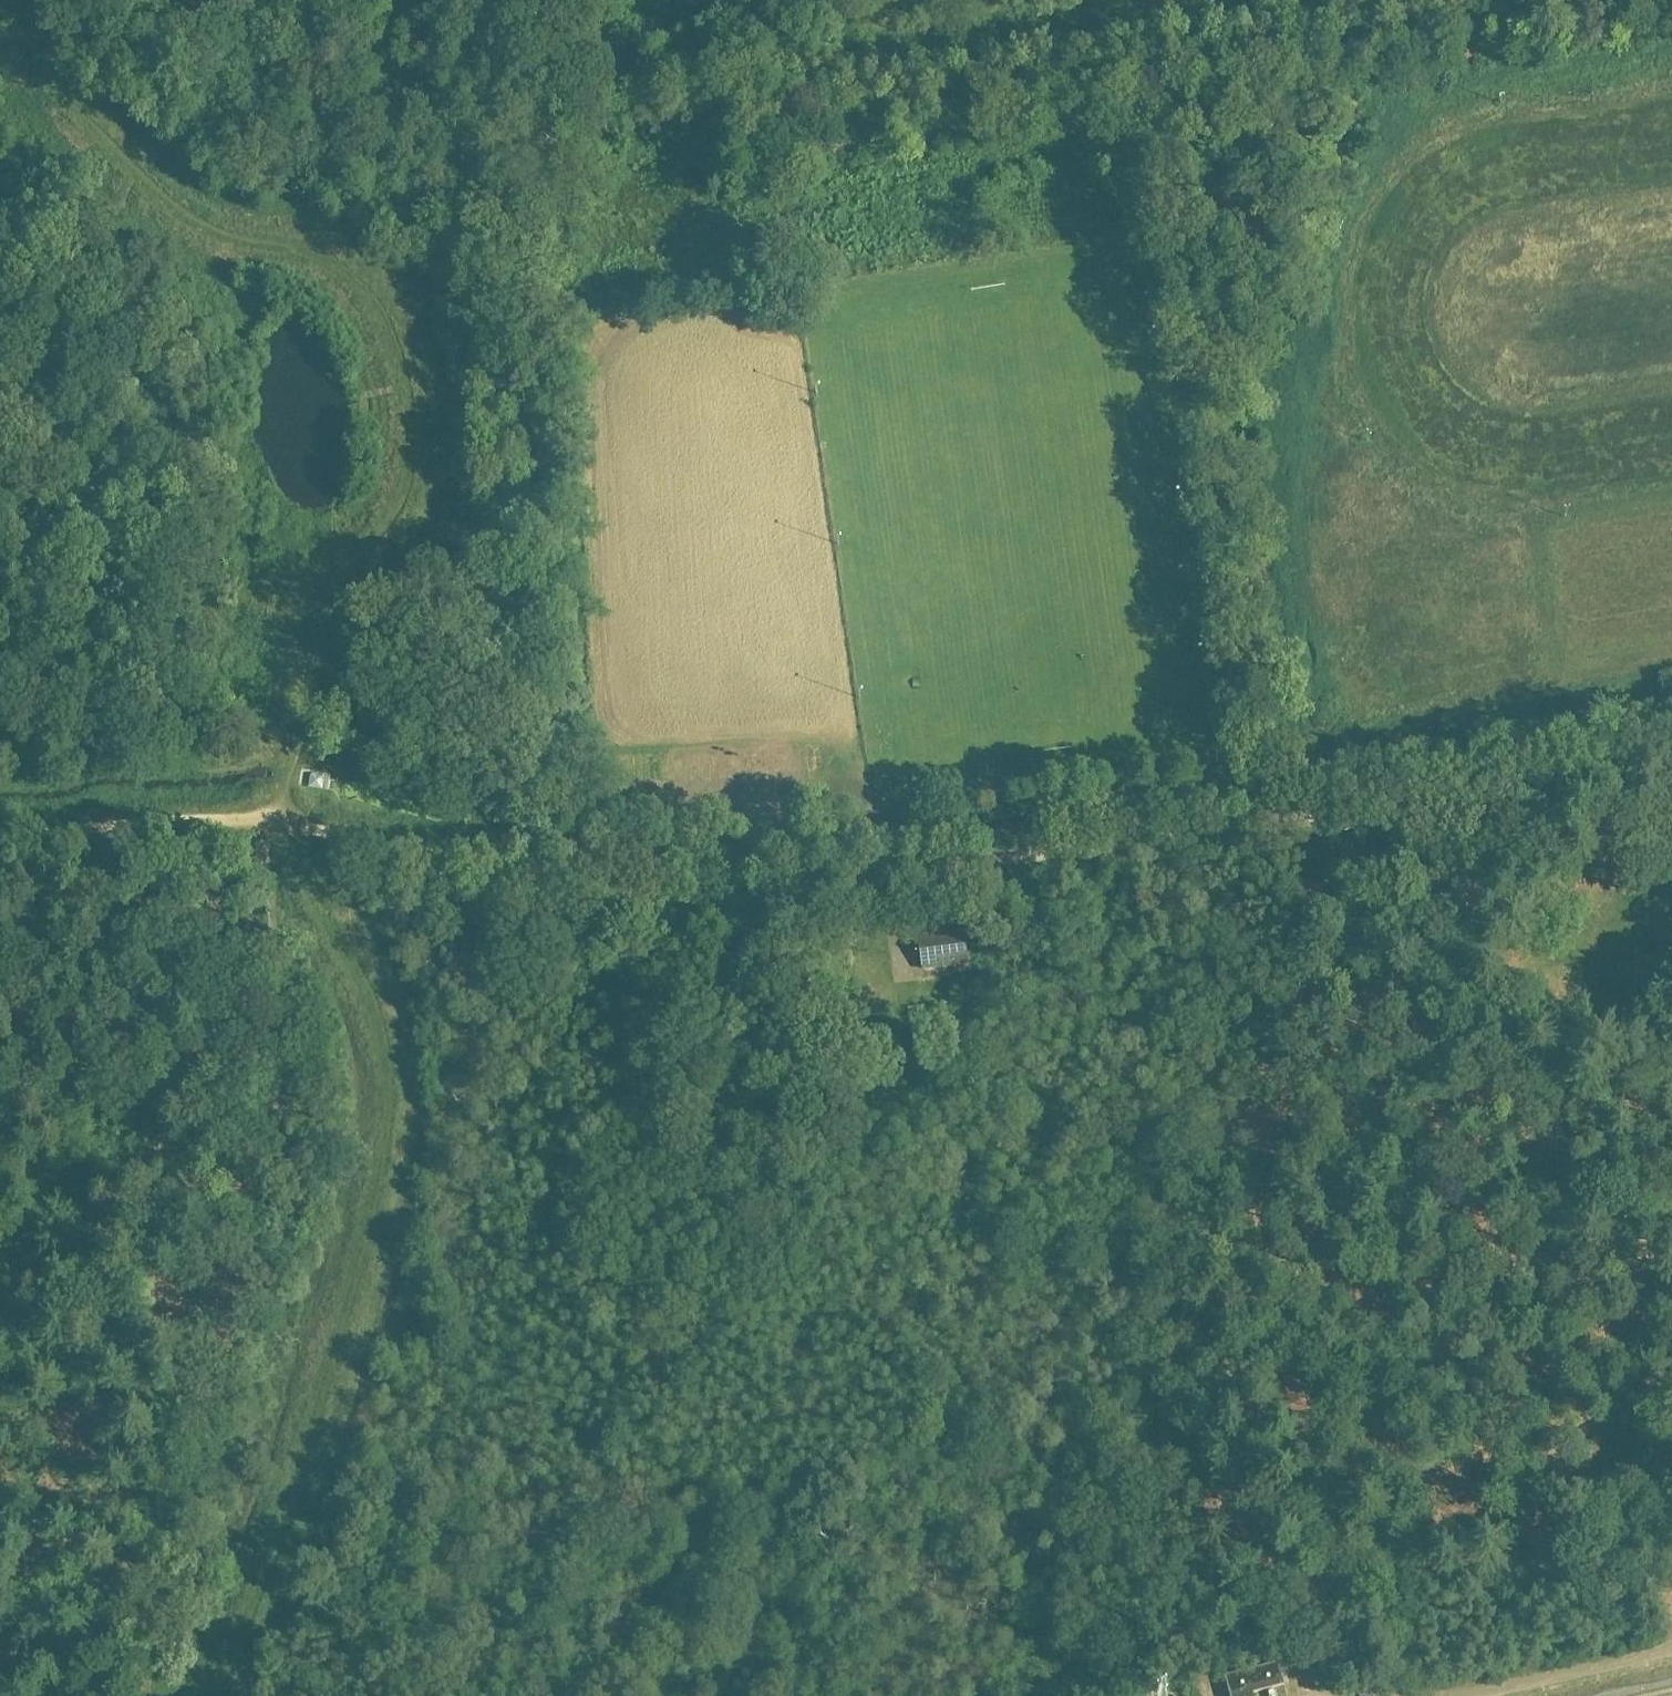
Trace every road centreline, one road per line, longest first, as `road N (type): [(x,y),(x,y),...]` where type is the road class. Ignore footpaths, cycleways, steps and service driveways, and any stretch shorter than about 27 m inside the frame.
road 1 (track): [(1671,757),(1277,825),(697,894),(636,892),(275,820)]
road 2 (track): [(293,736),(324,598),(416,500),(417,395),(392,325),(335,257),(239,237),(184,213),(0,11)]
road 3 (track): [(138,1695),(186,1472),(234,1333),(275,1093),(265,850),(275,820)]
road 4 (track): [(0,834),(275,820)]

